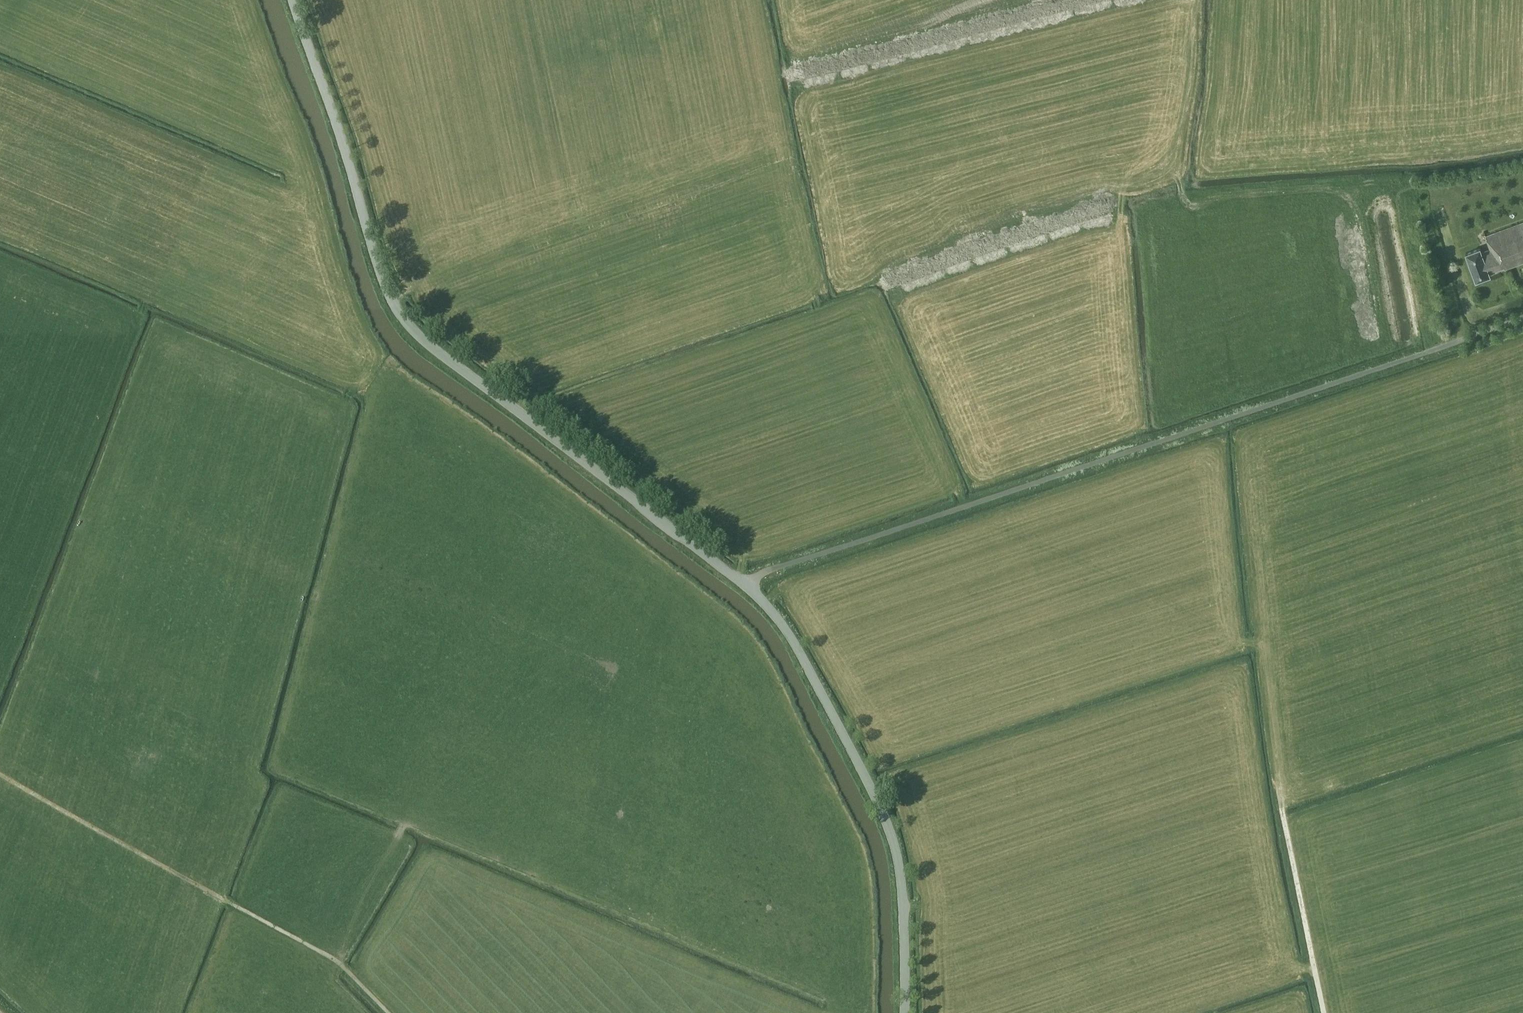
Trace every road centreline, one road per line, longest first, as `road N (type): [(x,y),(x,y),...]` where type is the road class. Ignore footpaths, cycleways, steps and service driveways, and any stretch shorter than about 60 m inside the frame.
road 1 (tertiary): [(905,1012),(895,844),(795,645),(739,583),(401,318),(294,0)]
road 2 (track): [(0,774),(332,959),(387,1012)]

